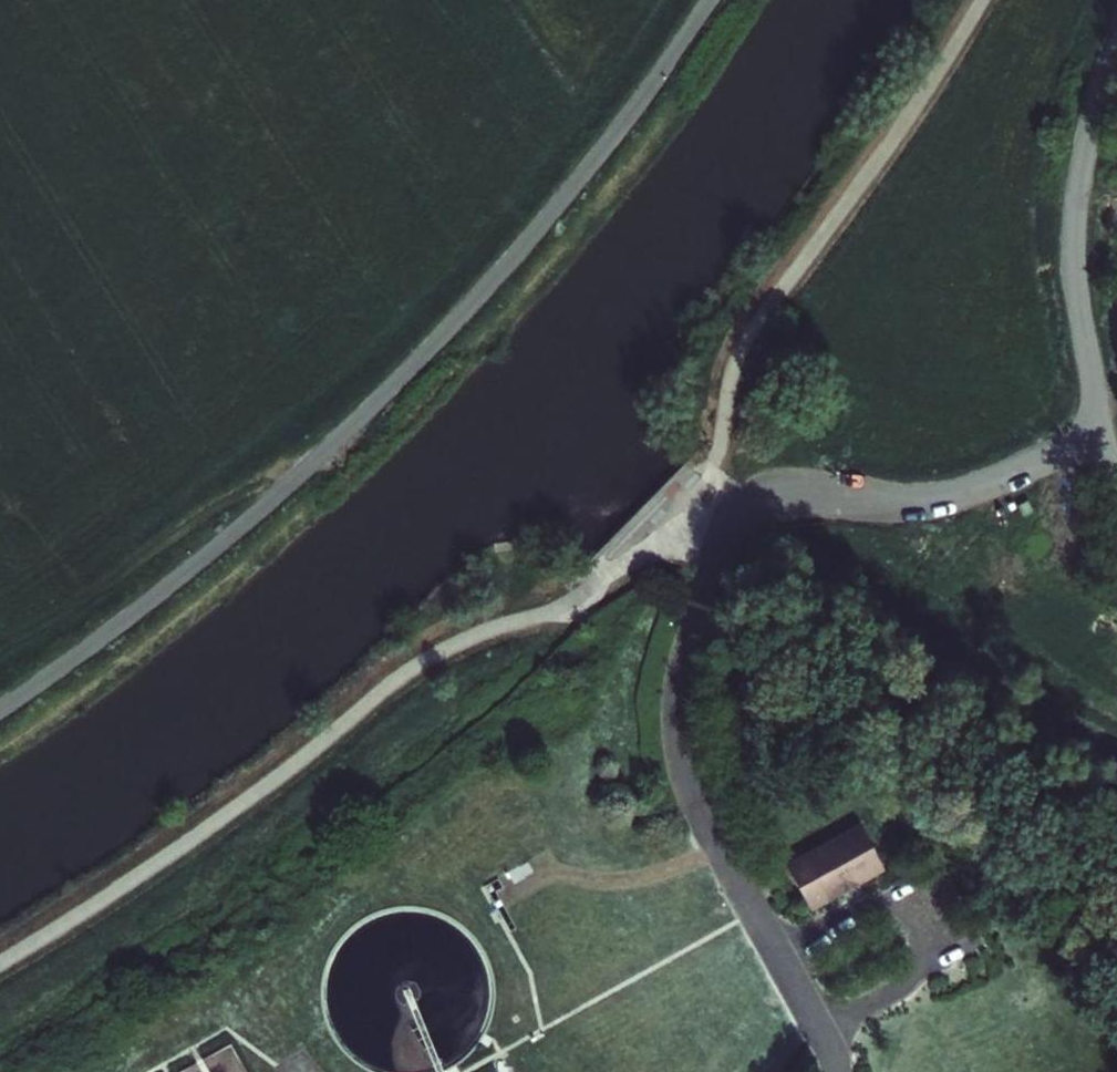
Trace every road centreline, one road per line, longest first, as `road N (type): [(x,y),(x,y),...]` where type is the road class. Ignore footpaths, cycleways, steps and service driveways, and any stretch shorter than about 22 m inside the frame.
road 1 (unclassified): [(0,708),(139,609),(302,473),(573,182),(708,0)]
road 2 (unclassified): [(1116,37),(1081,155),(1071,228),(1098,437)]
road 3 (unclassified): [(1098,437),(938,496),(862,501),(813,488),(764,504),(715,535)]

